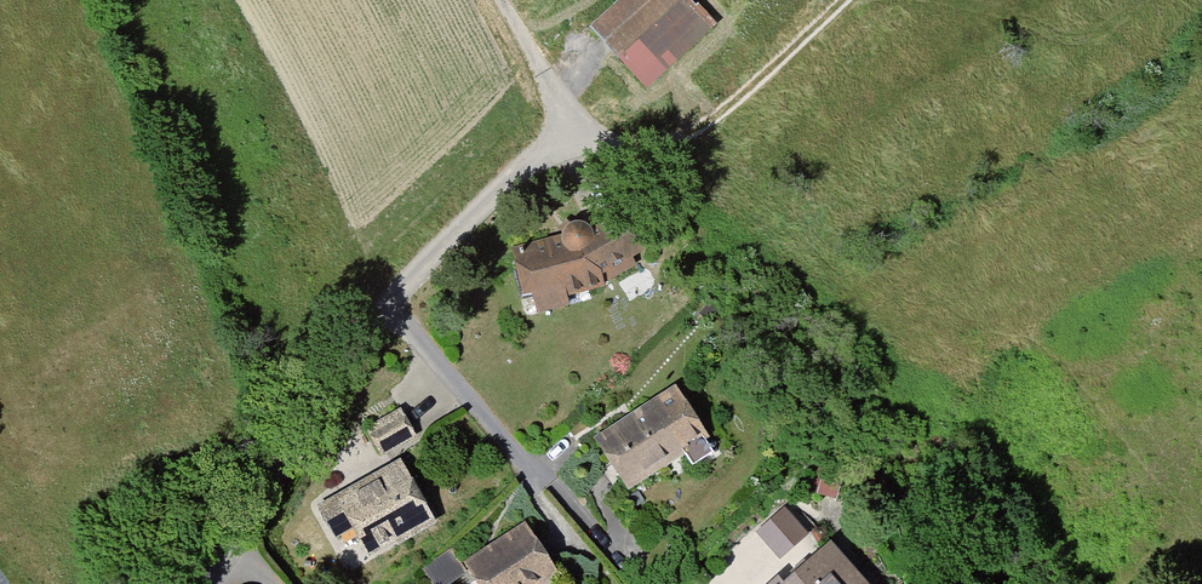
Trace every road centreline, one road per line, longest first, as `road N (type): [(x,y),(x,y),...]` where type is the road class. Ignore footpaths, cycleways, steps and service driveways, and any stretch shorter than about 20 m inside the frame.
road 1 (residential): [(577,118),(396,297),(272,496),(238,575)]
road 2 (track): [(503,0),(577,118),(639,158),(711,128),(840,0)]

